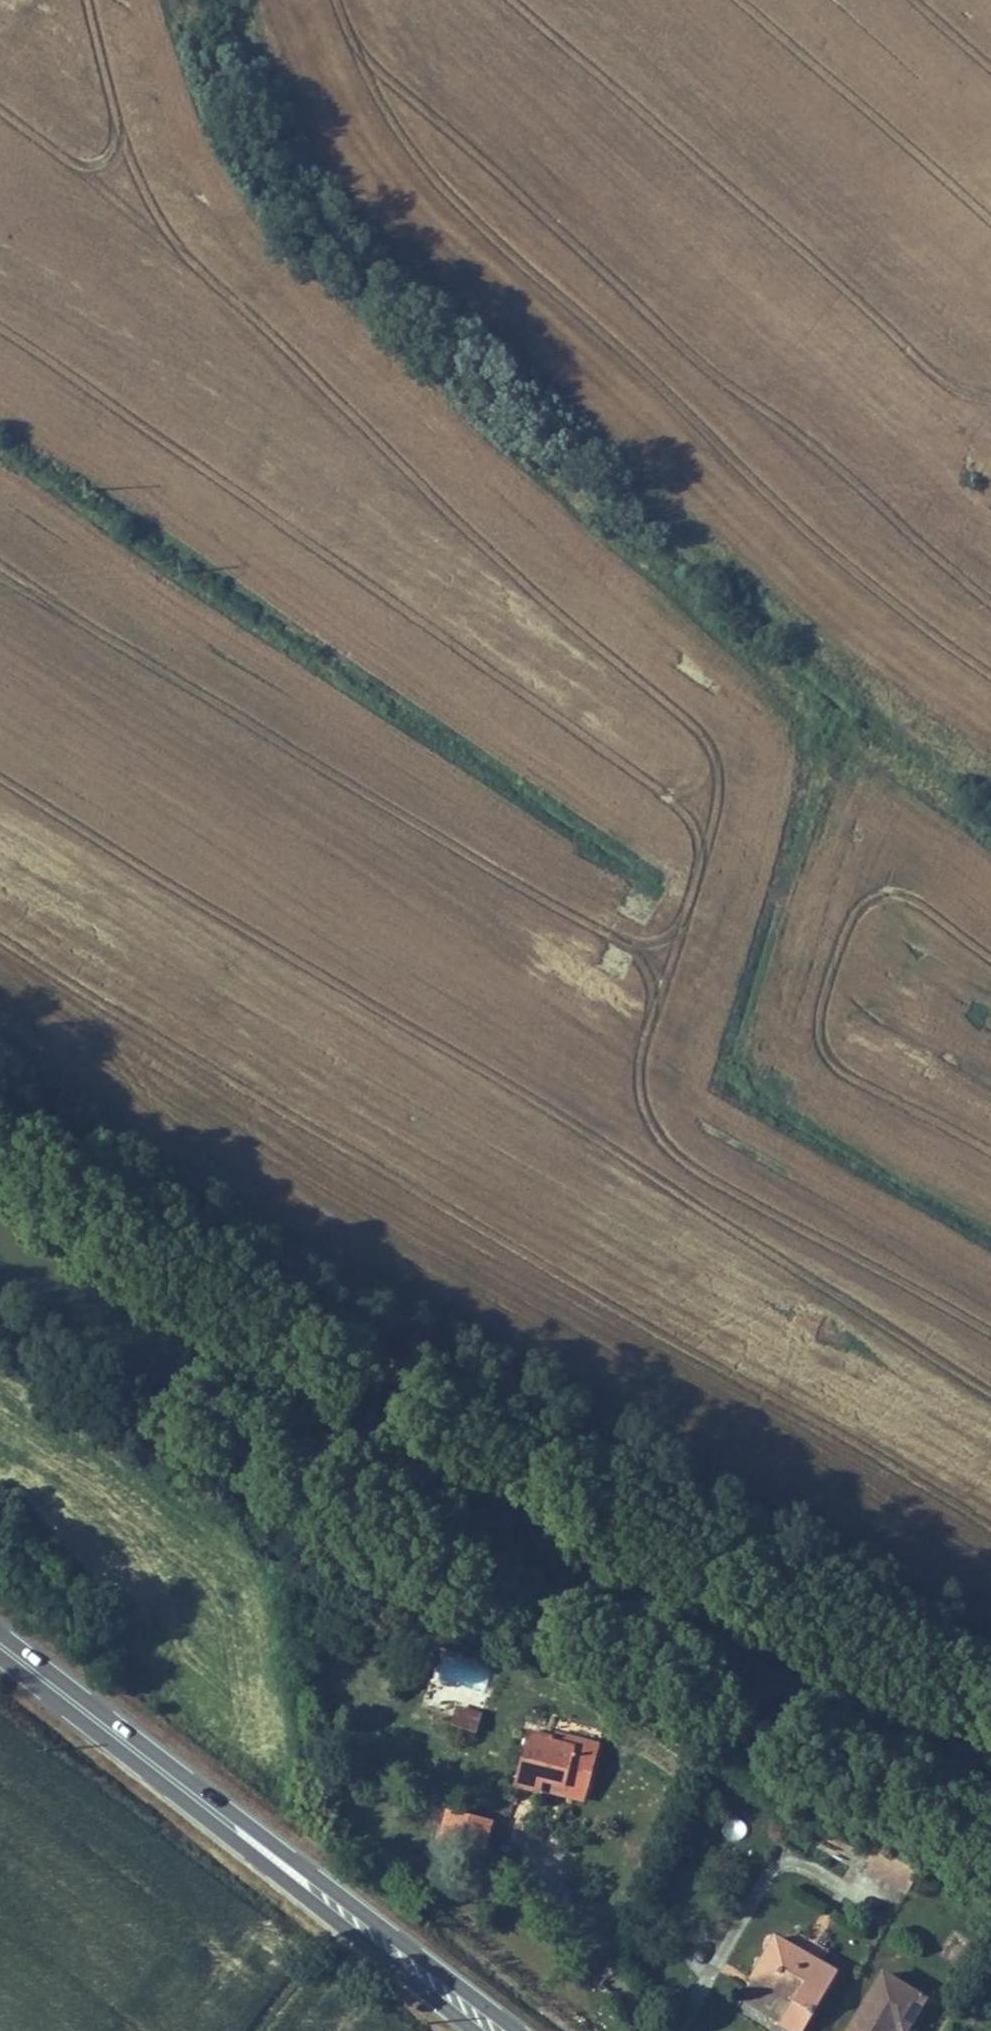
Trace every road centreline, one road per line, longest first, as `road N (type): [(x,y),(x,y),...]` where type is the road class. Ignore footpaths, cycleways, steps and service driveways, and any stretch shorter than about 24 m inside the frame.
road 1 (primary): [(0,1626),(360,1900),(512,2030)]

